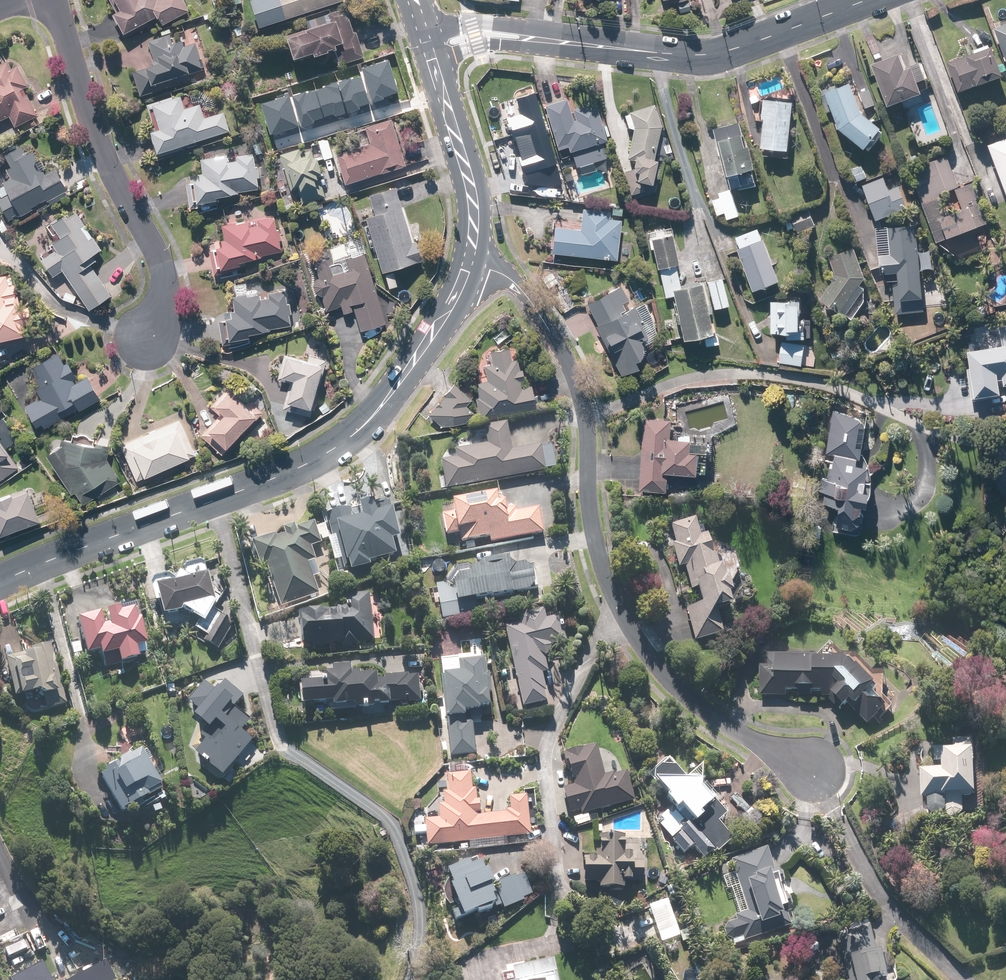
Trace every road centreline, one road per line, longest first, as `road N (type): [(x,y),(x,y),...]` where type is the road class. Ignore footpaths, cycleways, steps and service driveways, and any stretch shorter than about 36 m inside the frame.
road 1 (residential): [(473,263),(524,295),(570,364),(585,409),(598,553),(636,645),(678,691),(815,772)]
road 2 (secondary): [(473,263),(385,403),(330,452),(0,581)]
road 3 (residential): [(49,0),(95,137),(162,281),(147,339)]
road 4 (tertiary): [(542,41),(707,54),(866,0)]
road 5 (secondary): [(428,47),(477,208),(473,263)]
road 6 (tertiary): [(428,47),(473,27),(542,41)]

